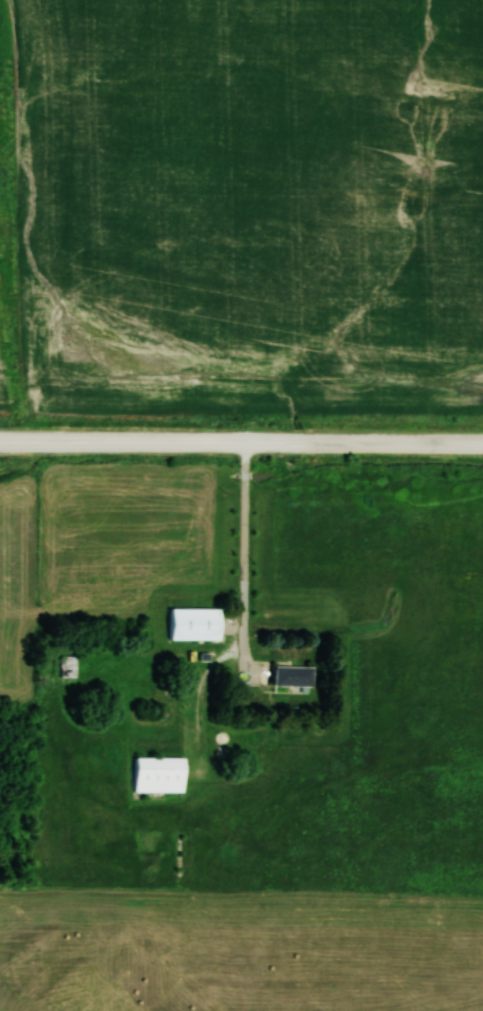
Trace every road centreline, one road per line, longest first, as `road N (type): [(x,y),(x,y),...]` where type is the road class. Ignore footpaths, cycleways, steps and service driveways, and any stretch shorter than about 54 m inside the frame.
road 1 (residential): [(0,441),(482,443)]

